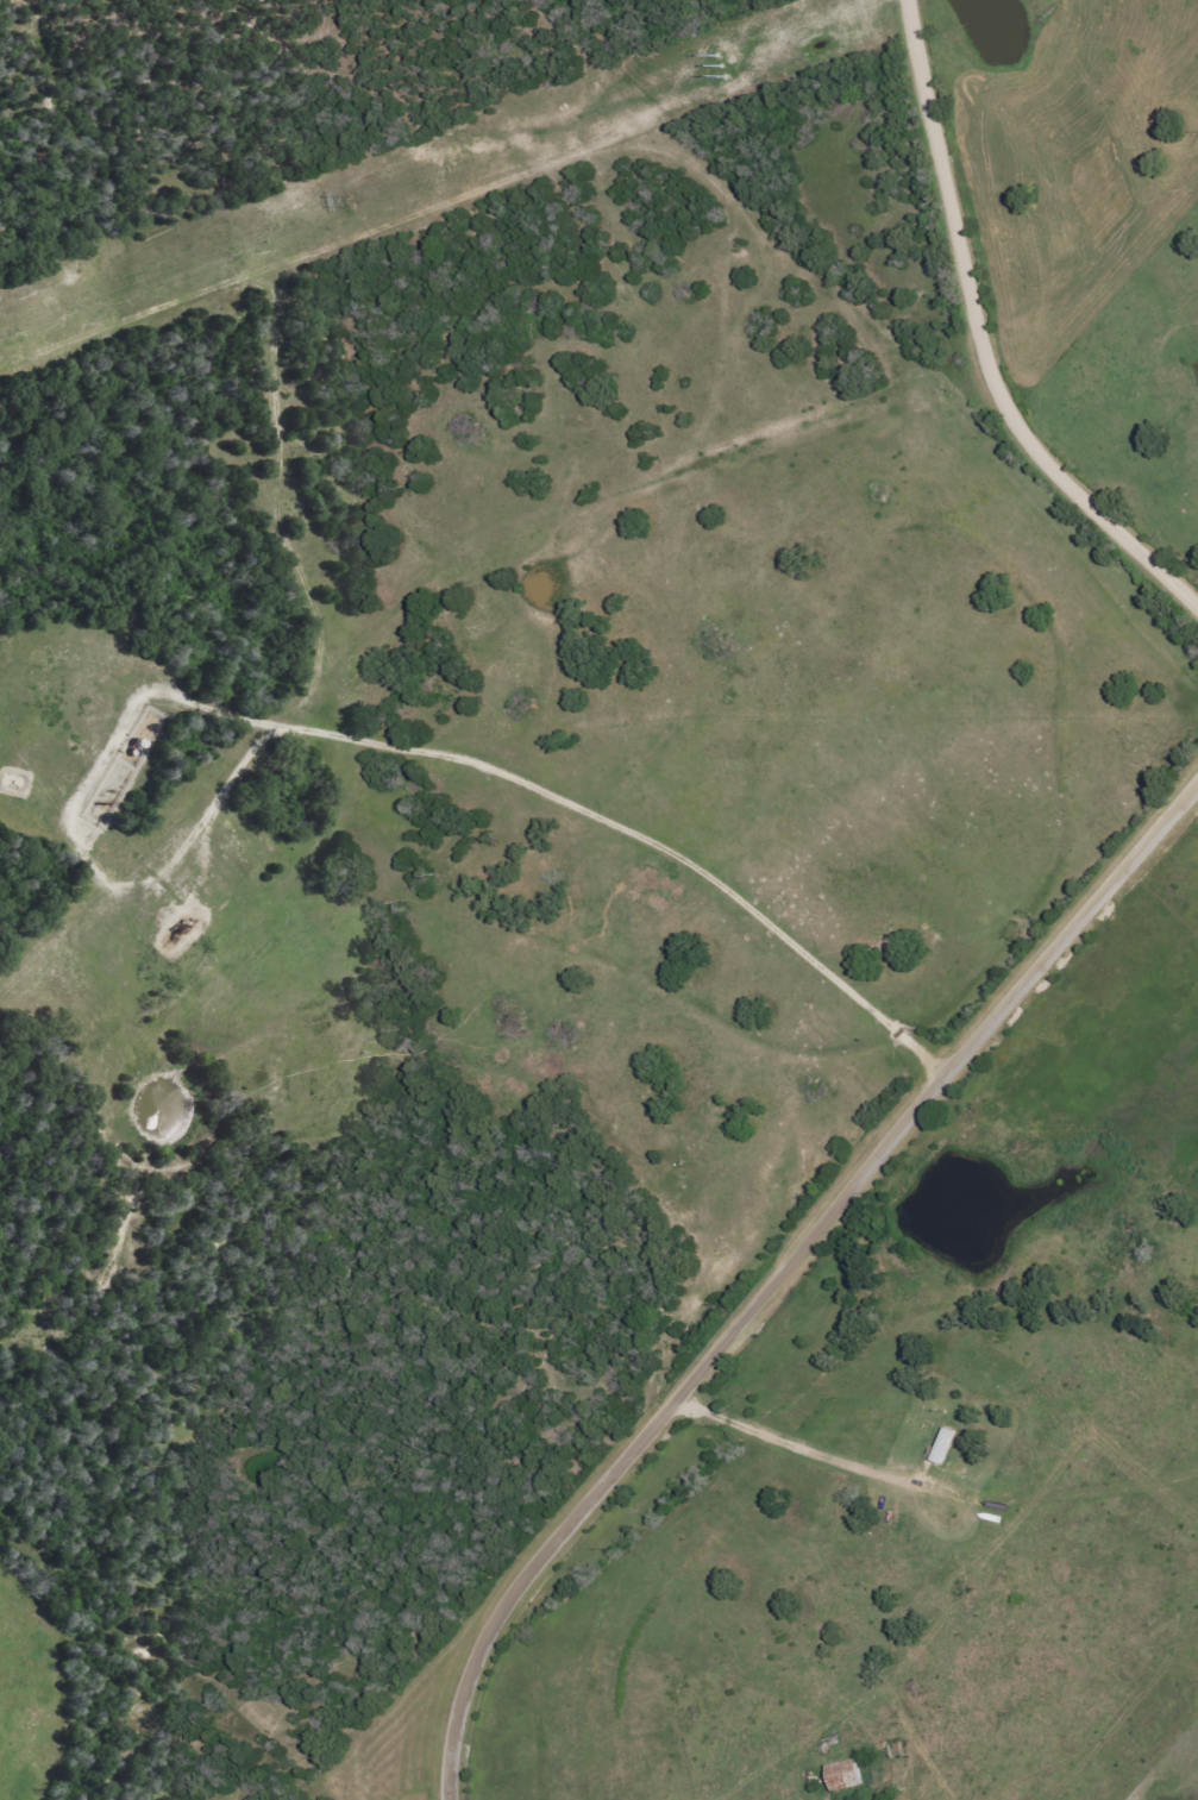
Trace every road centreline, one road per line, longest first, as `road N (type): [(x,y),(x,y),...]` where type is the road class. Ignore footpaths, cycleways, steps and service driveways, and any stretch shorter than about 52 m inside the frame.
road 1 (tertiary): [(451,1799),(456,1717),(471,1654),(527,1566),(1197,781)]
road 2 (residential): [(998,1011),(841,983),(704,878),(633,835),(489,766),(428,751),(192,700),(145,700),(82,802)]
road 3 (tertiary): [(1197,607),(1041,452),(1008,403),(986,349),(908,0)]

